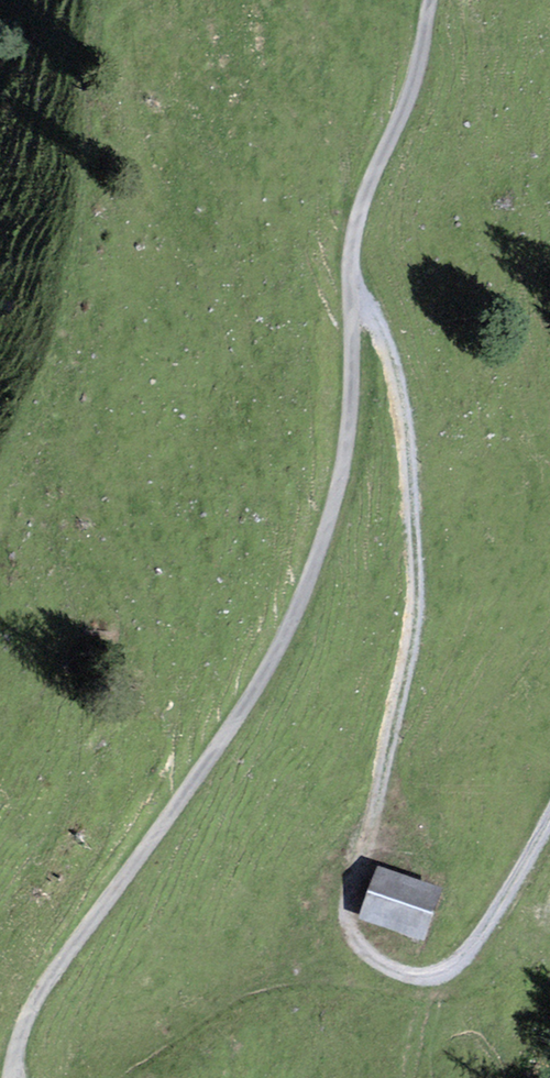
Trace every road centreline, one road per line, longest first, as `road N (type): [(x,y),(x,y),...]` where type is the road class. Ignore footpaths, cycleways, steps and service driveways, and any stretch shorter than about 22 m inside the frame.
road 1 (unclassified): [(431,0),(415,77),(358,216),(347,440),(308,580),(231,727),(39,995),(12,1077)]
road 2 (track): [(447,971),(420,977),(386,967),(362,949),(348,923),(349,894),(375,815),(415,628),(417,589),(402,396),(380,324),(350,279)]
road 3 (track): [(549,822),(487,927),(447,971)]

